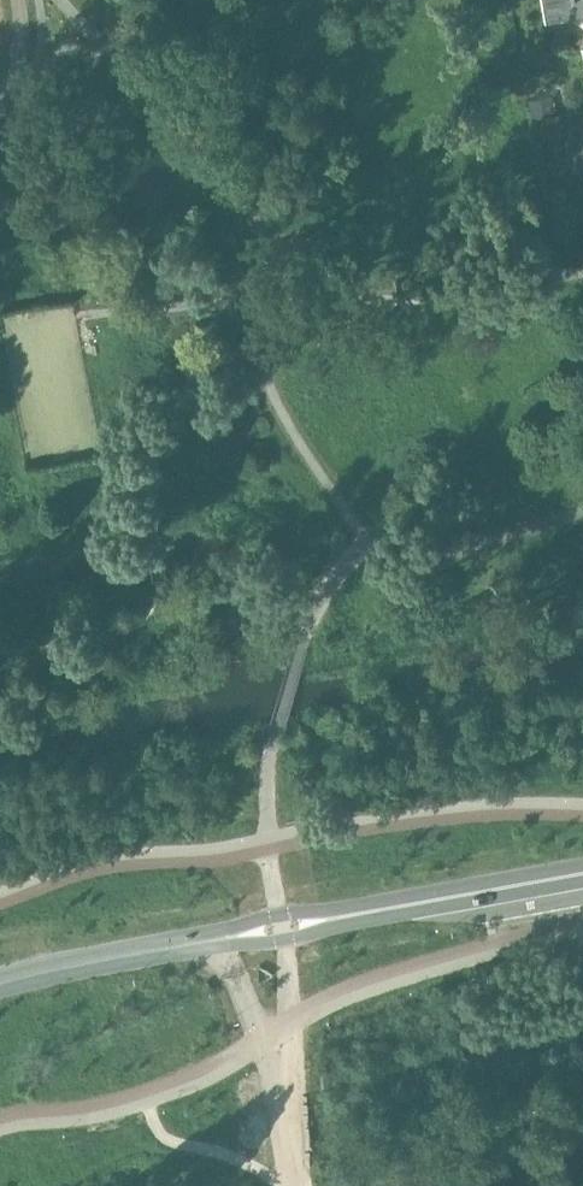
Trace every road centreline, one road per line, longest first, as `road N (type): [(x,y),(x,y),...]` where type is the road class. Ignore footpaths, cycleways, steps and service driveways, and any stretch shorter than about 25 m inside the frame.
road 1 (tertiary): [(194,942),(234,971),(261,1039),(297,1185)]
road 2 (secondary): [(582,873),(373,911)]
road 3 (secondary): [(194,942),(0,984)]
road 4 (secondary): [(215,938),(285,942),(373,911)]
road 5 (secondary): [(373,911),(279,915),(215,938)]

